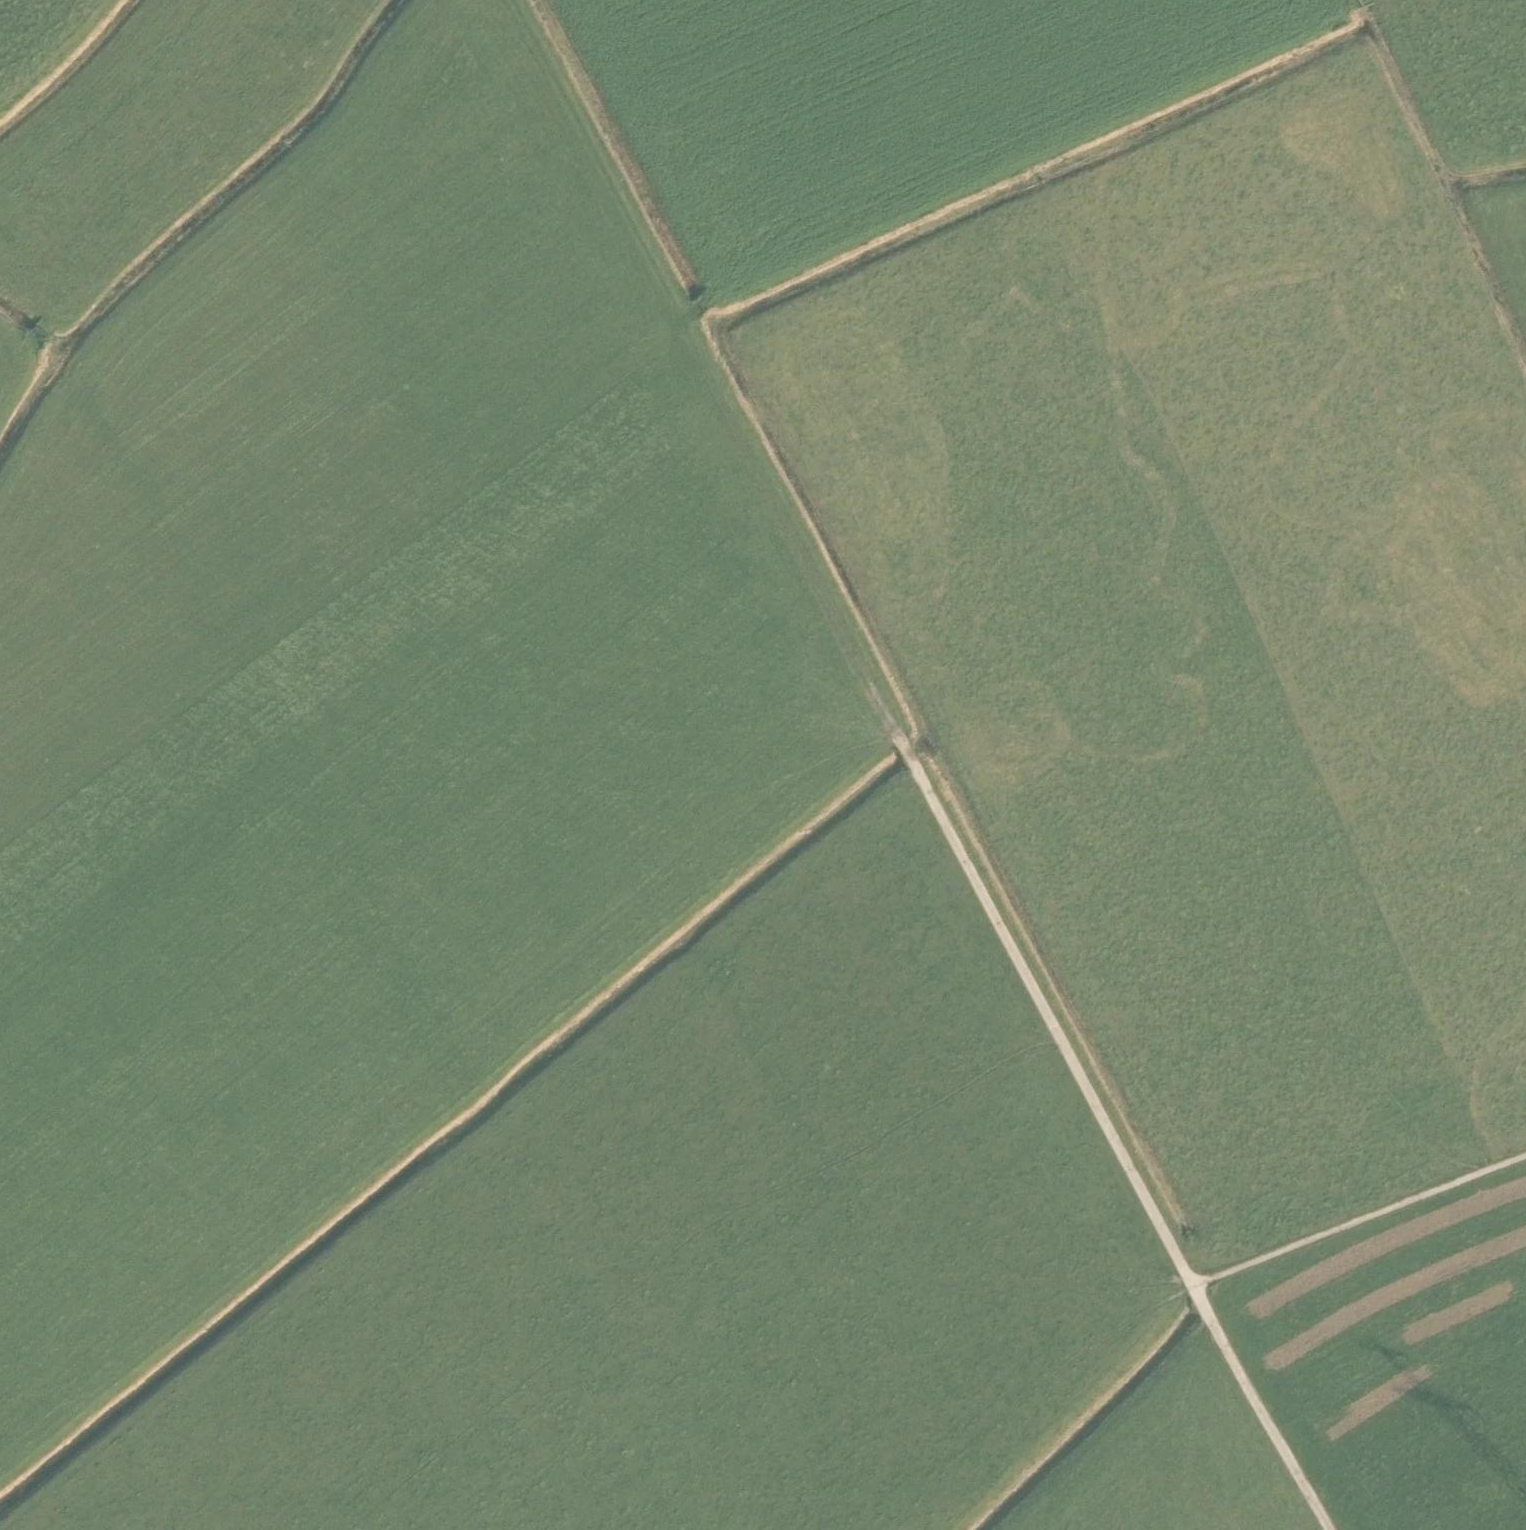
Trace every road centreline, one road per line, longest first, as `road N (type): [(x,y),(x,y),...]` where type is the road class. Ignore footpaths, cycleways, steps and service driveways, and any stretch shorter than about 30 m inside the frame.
road 1 (track): [(1194,1284),(901,740)]
road 2 (track): [(1194,1284),(1525,1151)]
road 3 (track): [(1334,1529),(1194,1284)]

